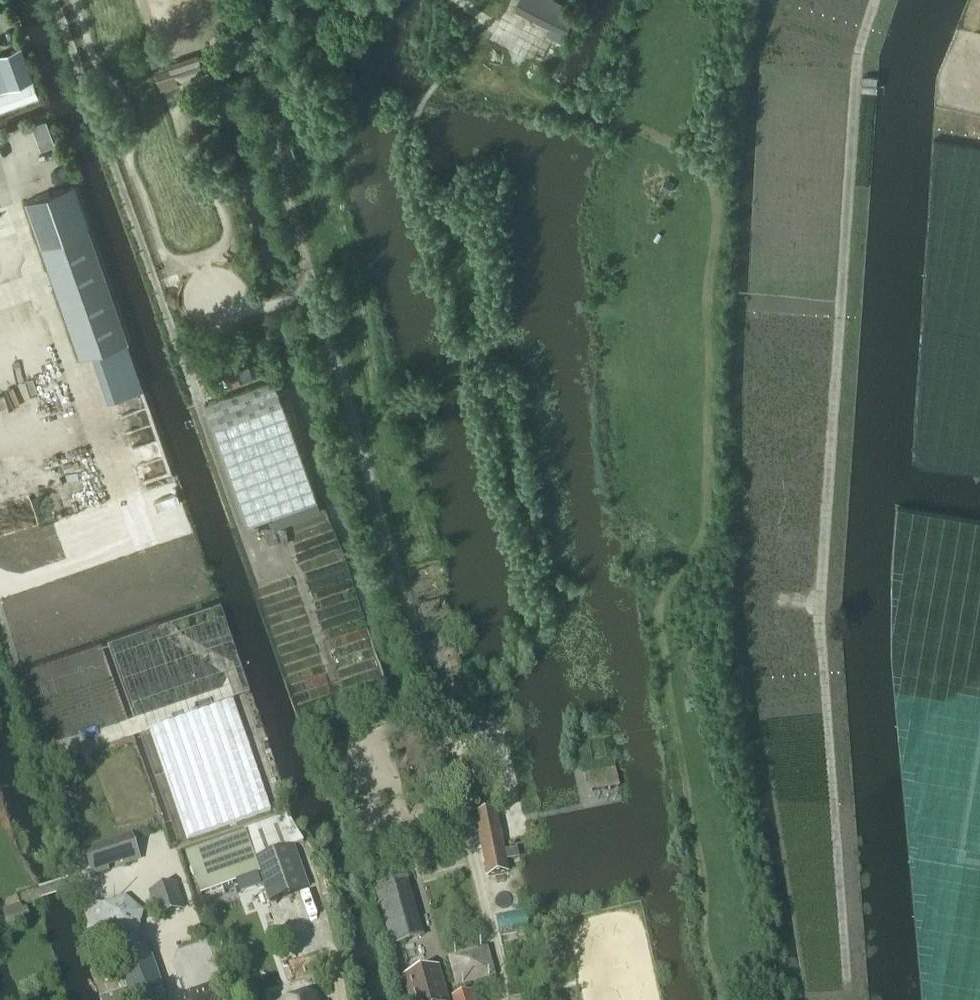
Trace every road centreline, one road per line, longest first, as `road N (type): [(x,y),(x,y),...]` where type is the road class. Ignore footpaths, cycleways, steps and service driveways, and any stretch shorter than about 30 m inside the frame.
road 1 (track): [(848,985),(820,604),(855,81),(884,0)]
road 2 (track): [(334,0),(287,82),(279,153),(464,799)]
road 3 (track): [(80,874),(0,650)]

